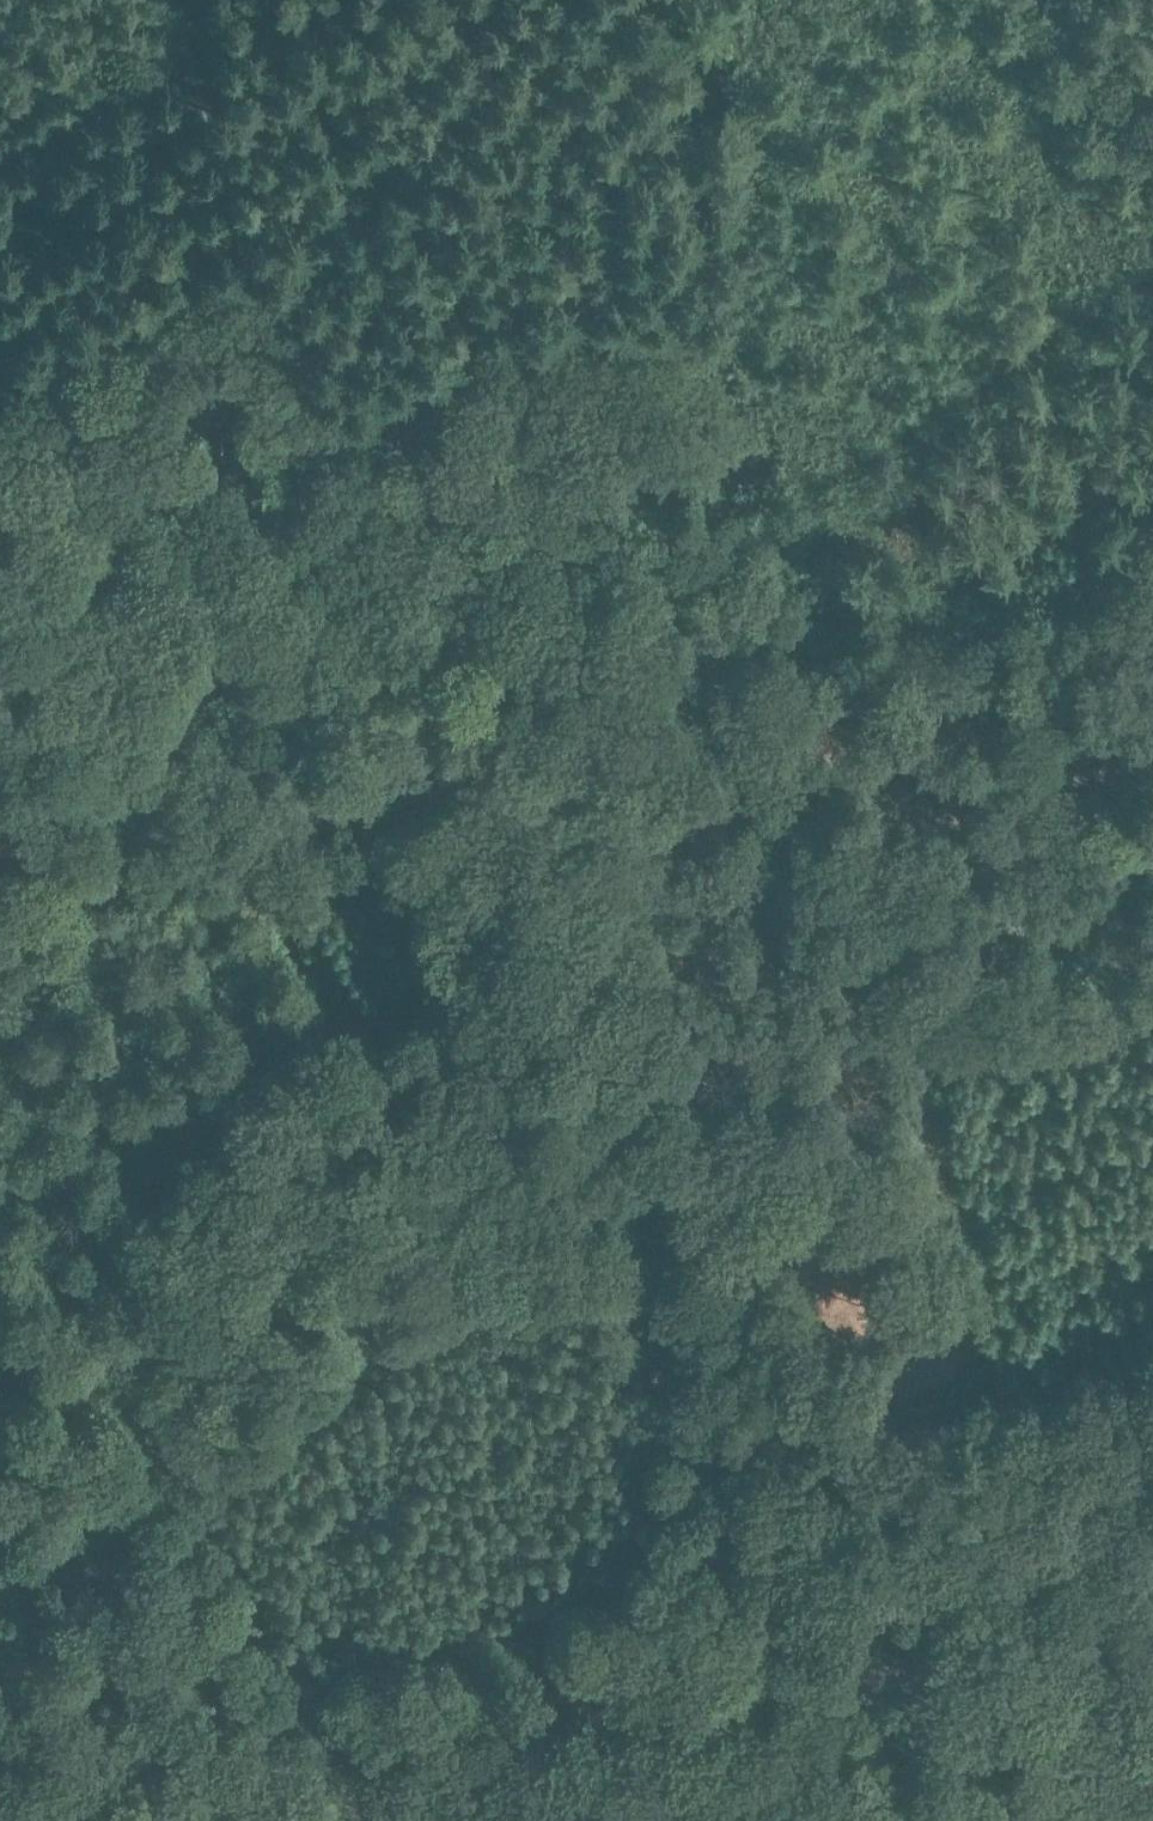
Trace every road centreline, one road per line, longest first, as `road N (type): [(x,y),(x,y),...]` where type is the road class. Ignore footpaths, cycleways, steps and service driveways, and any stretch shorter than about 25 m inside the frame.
road 1 (track): [(177,0),(704,1481)]
road 2 (track): [(1152,621),(1048,656),(776,668),(609,611),(573,594),(453,505),(348,476)]
road 3 (track): [(704,1481),(1152,1356)]
road 4 (track): [(0,608),(93,529),(229,485),(348,476)]
road 5 (track): [(704,1481),(830,1820)]

